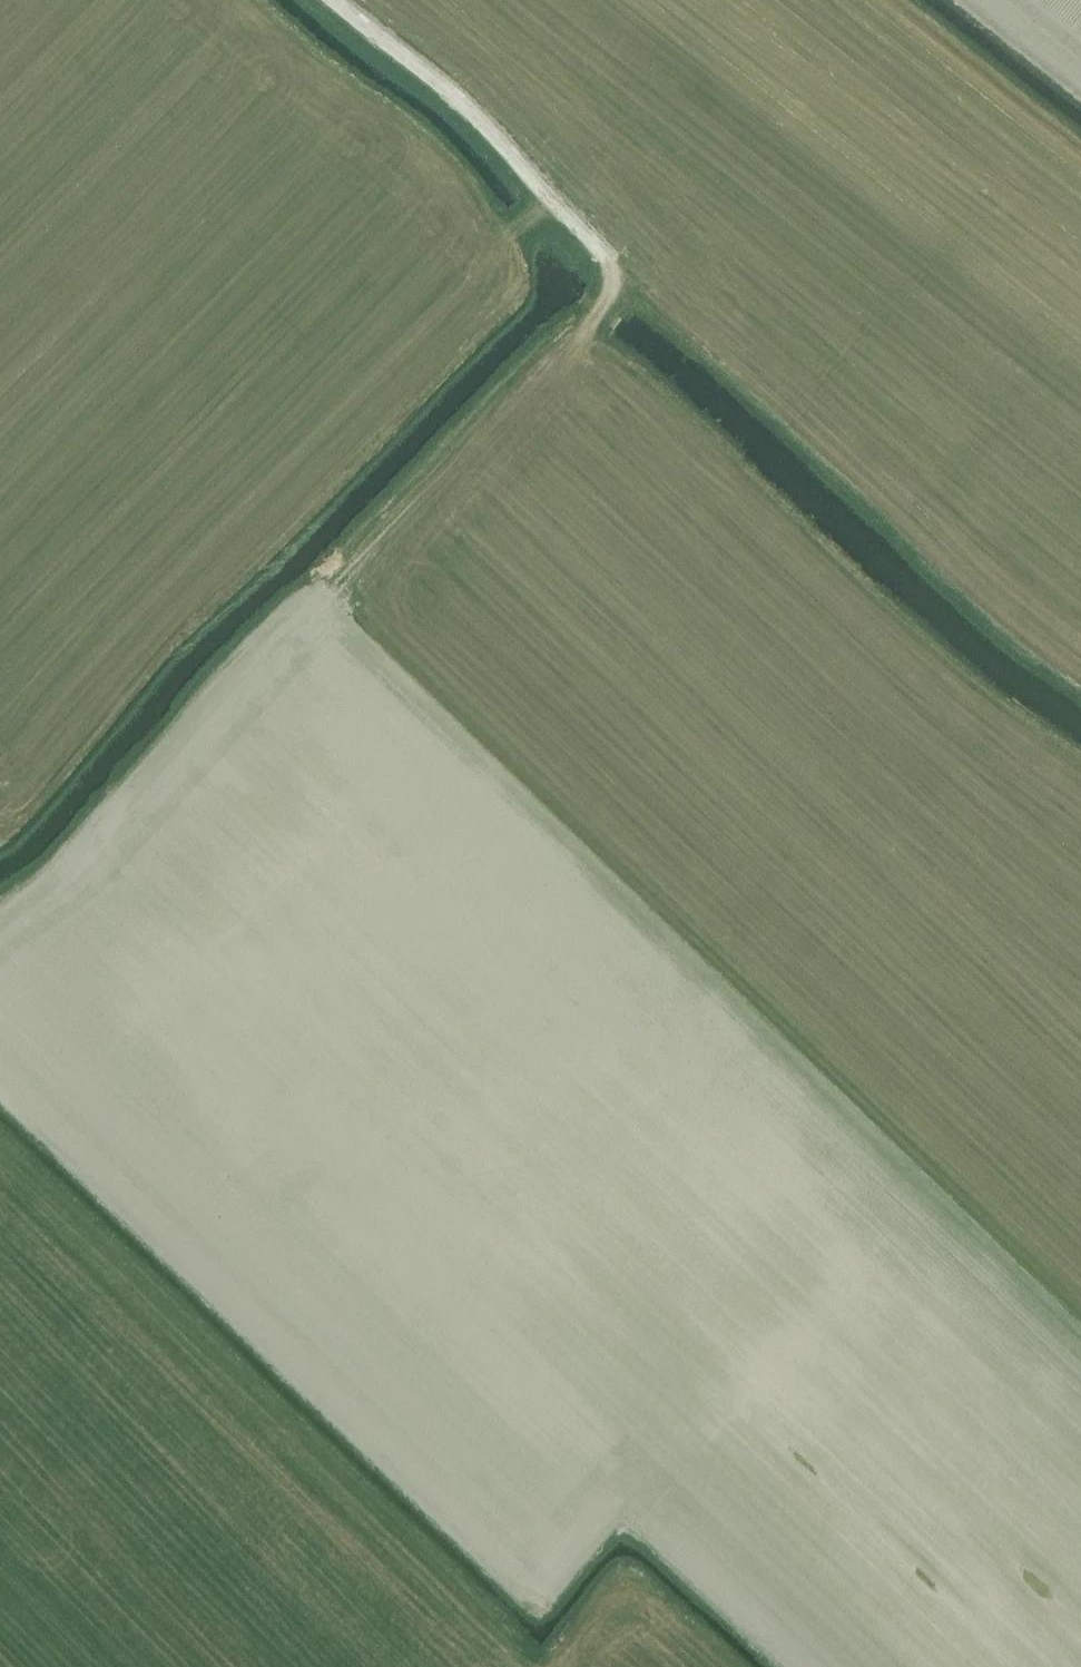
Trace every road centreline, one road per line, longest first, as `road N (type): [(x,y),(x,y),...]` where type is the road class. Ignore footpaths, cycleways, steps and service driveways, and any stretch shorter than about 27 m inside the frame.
road 1 (unclassified): [(605,258),(456,100),(334,0)]

